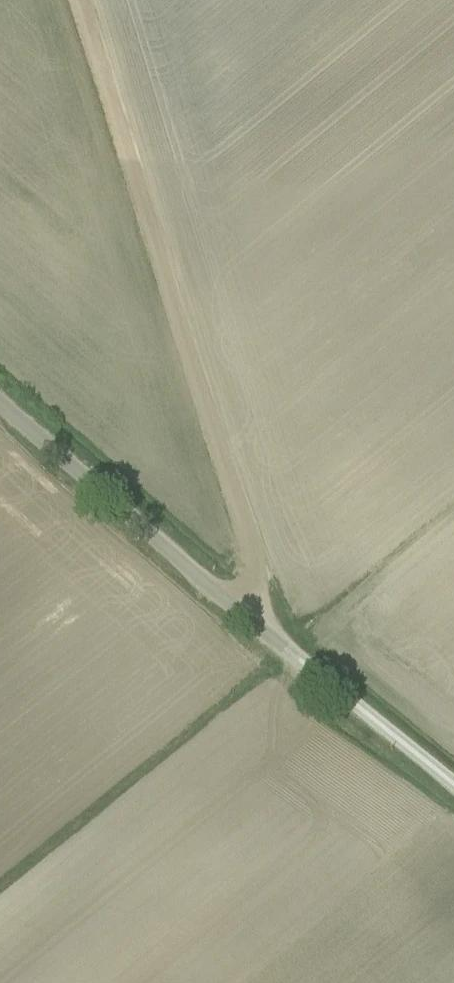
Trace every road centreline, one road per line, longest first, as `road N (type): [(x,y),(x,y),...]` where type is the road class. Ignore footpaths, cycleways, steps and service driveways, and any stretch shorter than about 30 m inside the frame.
road 1 (track): [(267,632),(83,0)]
road 2 (unclassified): [(288,649),(0,403)]
road 3 (track): [(453,785),(288,649)]

